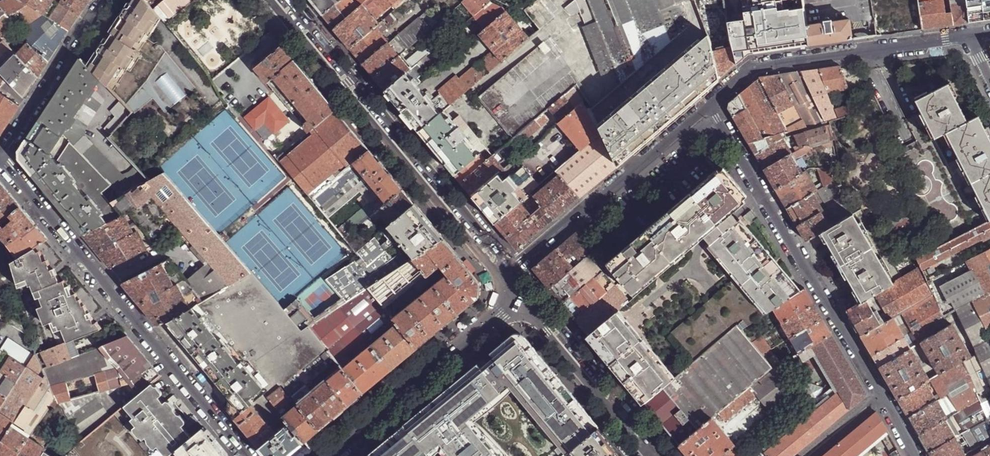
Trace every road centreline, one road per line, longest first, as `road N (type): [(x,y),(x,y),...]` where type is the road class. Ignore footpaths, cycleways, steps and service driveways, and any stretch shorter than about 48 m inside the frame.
road 1 (residential): [(708,105),(918,455)]
road 2 (tertiary): [(0,159),(248,455)]
road 3 (tertiary): [(510,275),(288,0)]
road 4 (unclassified): [(970,36),(757,65),(708,105)]
road 5 (unclassified): [(708,105),(510,275)]
road 6 (residential): [(524,295),(330,455)]
road 7 (tertiary): [(667,455),(524,295)]
road 8 (tertiary): [(0,157),(102,0)]

